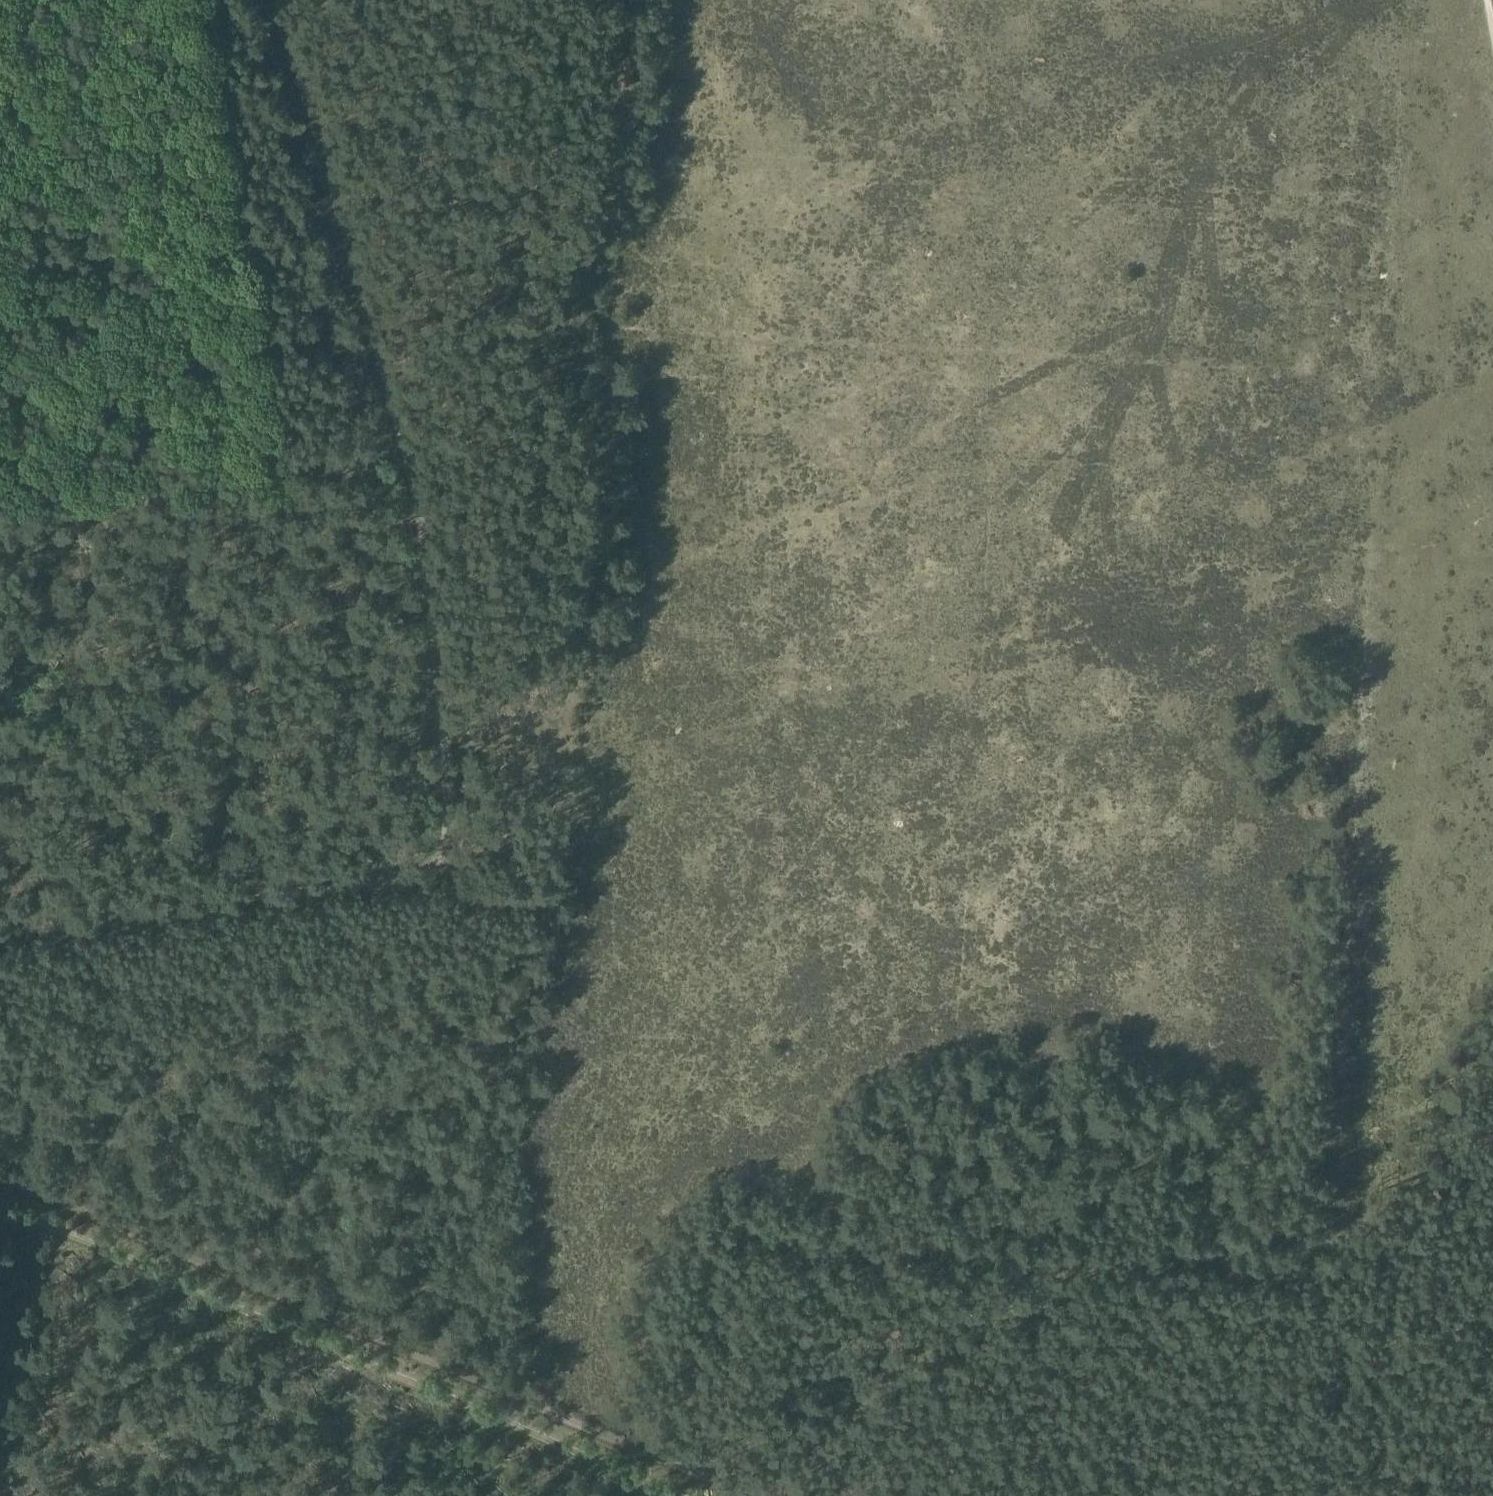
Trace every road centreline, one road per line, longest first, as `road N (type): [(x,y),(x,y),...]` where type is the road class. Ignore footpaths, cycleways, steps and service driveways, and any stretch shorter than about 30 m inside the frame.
road 1 (track): [(0,934),(428,878),(440,870),(453,839),(413,452),(276,0)]
road 2 (track): [(683,1495),(0,1205)]

